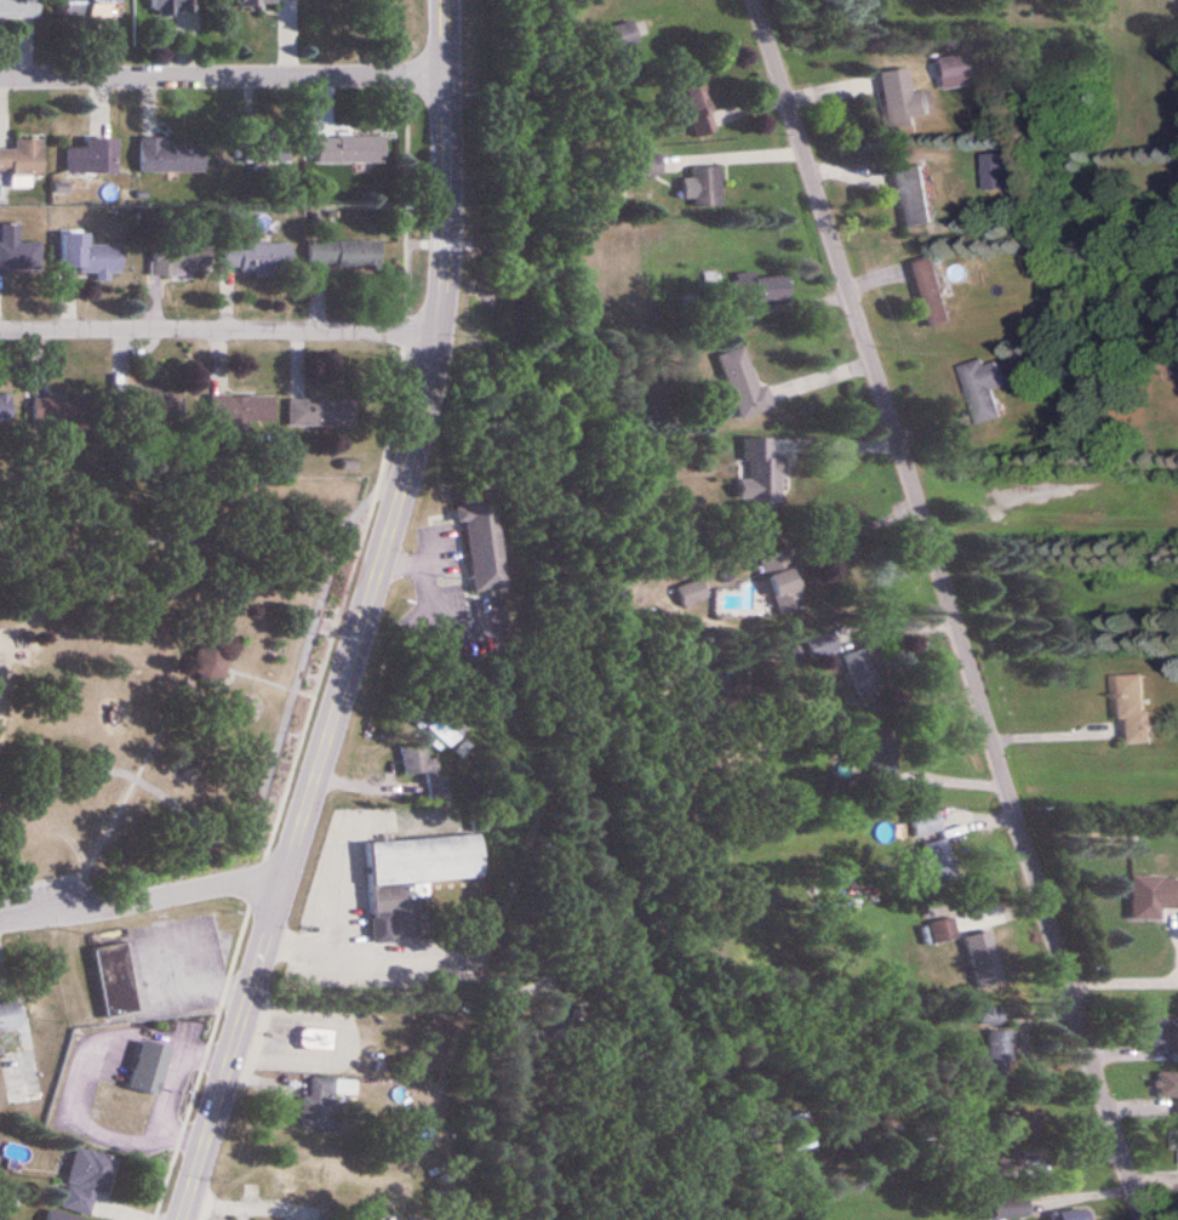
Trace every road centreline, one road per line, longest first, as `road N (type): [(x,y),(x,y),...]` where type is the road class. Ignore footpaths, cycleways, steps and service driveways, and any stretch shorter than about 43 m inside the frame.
road 1 (residential): [(1142,1219),(754,0)]
road 2 (secondary): [(182,1219),(427,397),(444,277),(444,0)]
road 3 (residential): [(0,331),(475,331)]
road 4 (residential): [(445,78),(0,78)]

